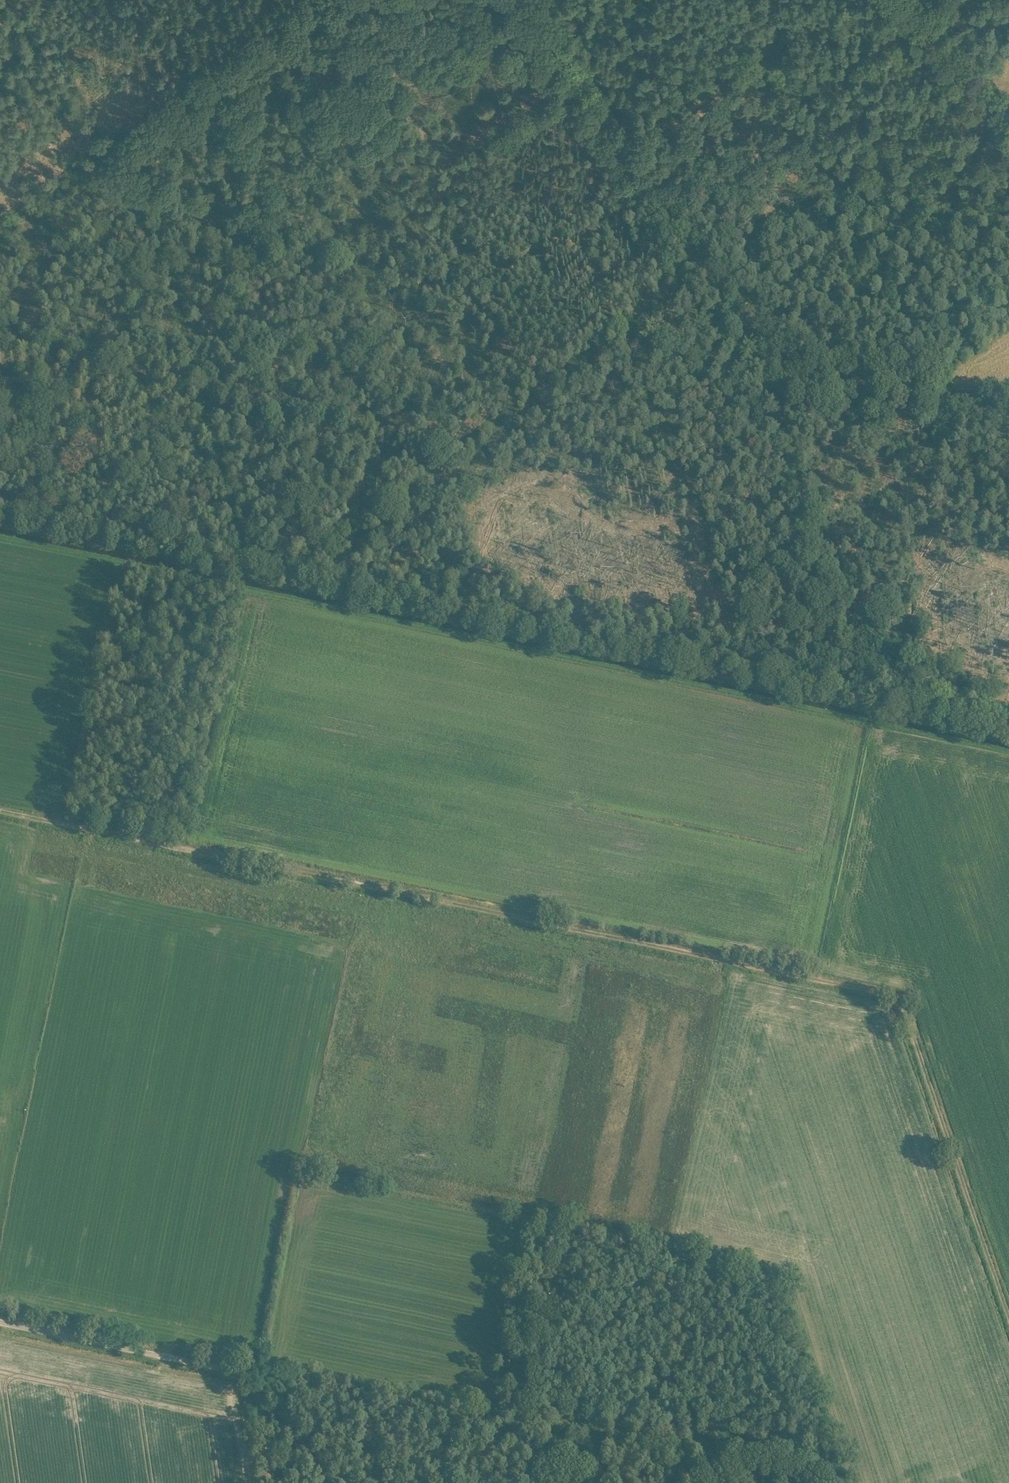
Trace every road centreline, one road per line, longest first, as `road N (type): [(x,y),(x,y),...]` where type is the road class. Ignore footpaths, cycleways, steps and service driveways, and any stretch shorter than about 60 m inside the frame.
road 1 (unclassified): [(245,1381),(0,1328)]

